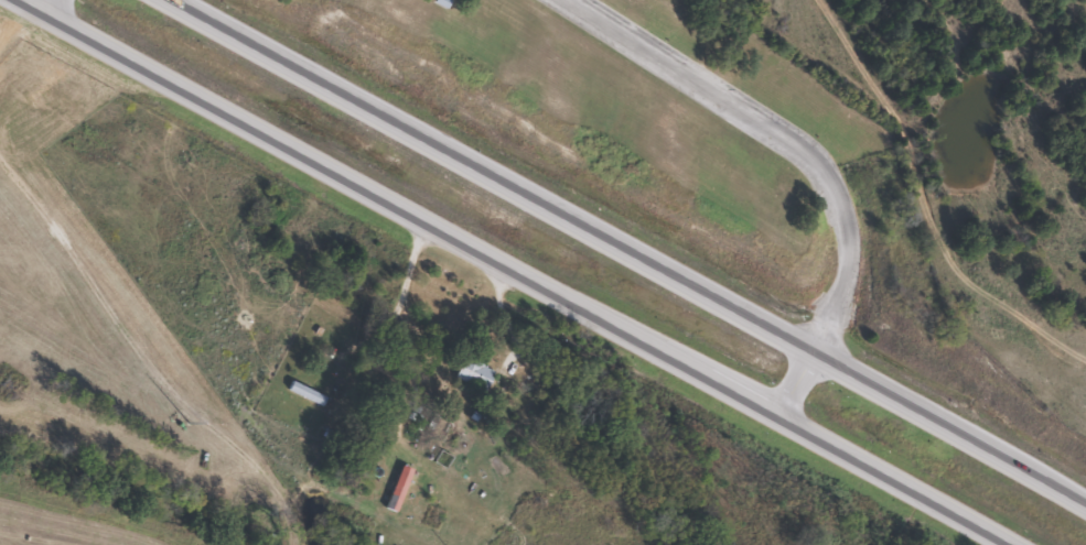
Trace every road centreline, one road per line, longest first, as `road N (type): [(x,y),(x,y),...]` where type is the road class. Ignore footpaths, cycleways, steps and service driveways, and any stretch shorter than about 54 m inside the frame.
road 1 (trunk): [(2,0),(1011,544)]
road 2 (trunk): [(1085,520),(762,326),(160,0)]

